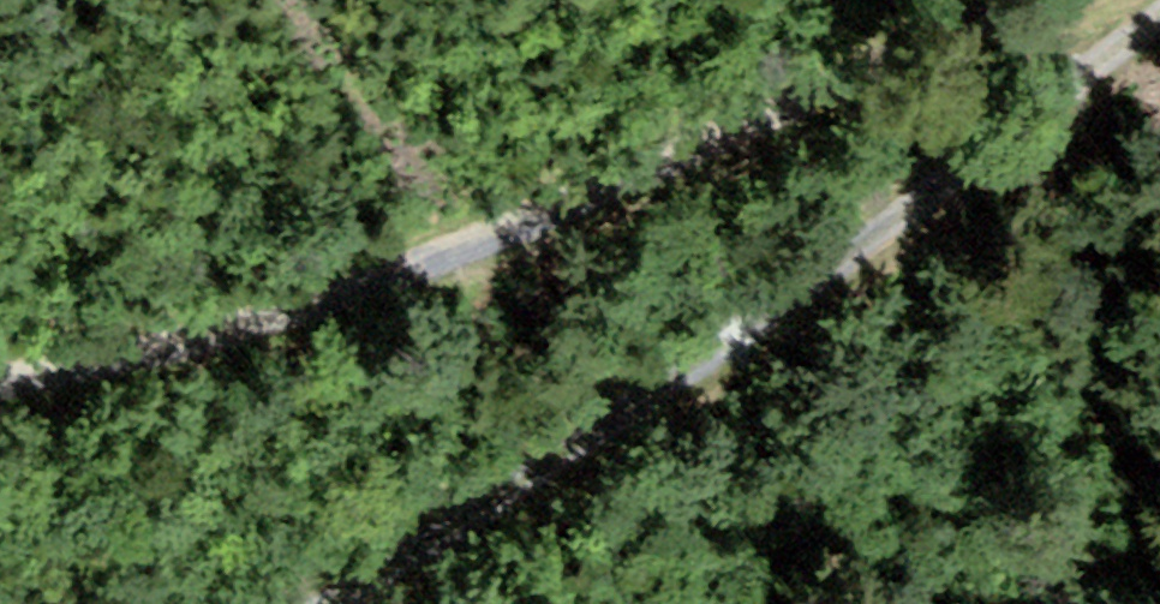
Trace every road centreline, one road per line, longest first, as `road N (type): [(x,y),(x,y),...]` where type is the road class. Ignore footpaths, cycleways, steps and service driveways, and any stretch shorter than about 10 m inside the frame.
road 1 (track): [(0,382),(176,363),(702,144),(1018,0)]
road 2 (track): [(1159,22),(1045,114),(610,425),(332,603)]

